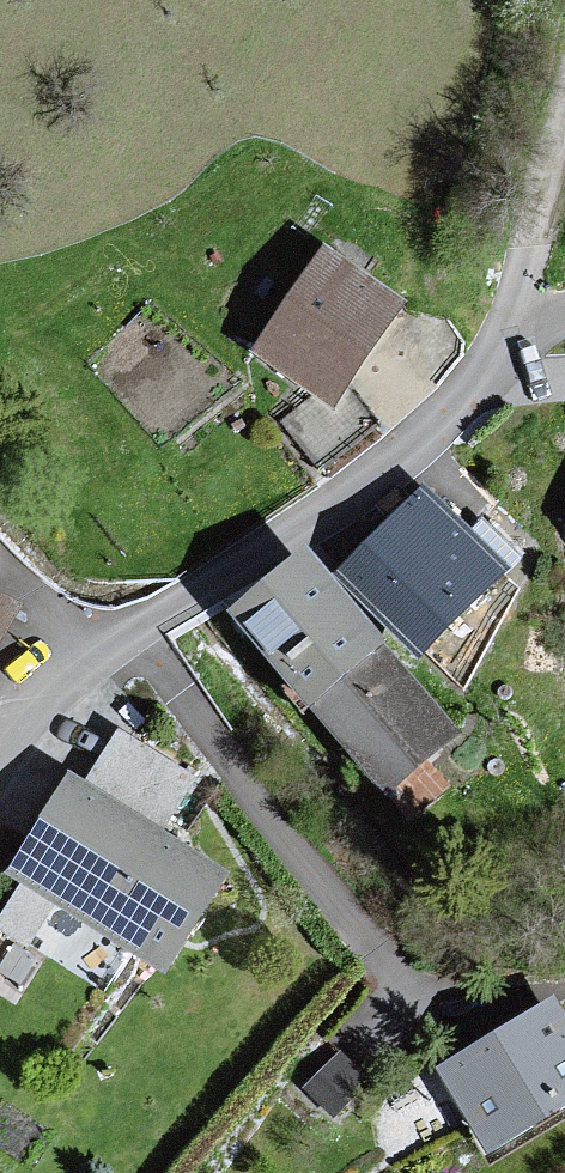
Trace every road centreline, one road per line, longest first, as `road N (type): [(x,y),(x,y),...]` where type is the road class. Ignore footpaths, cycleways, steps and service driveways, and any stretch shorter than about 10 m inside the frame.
road 1 (residential): [(0,726),(19,702),(130,623),(427,435),(506,359)]
road 2 (track): [(506,359),(564,132)]

